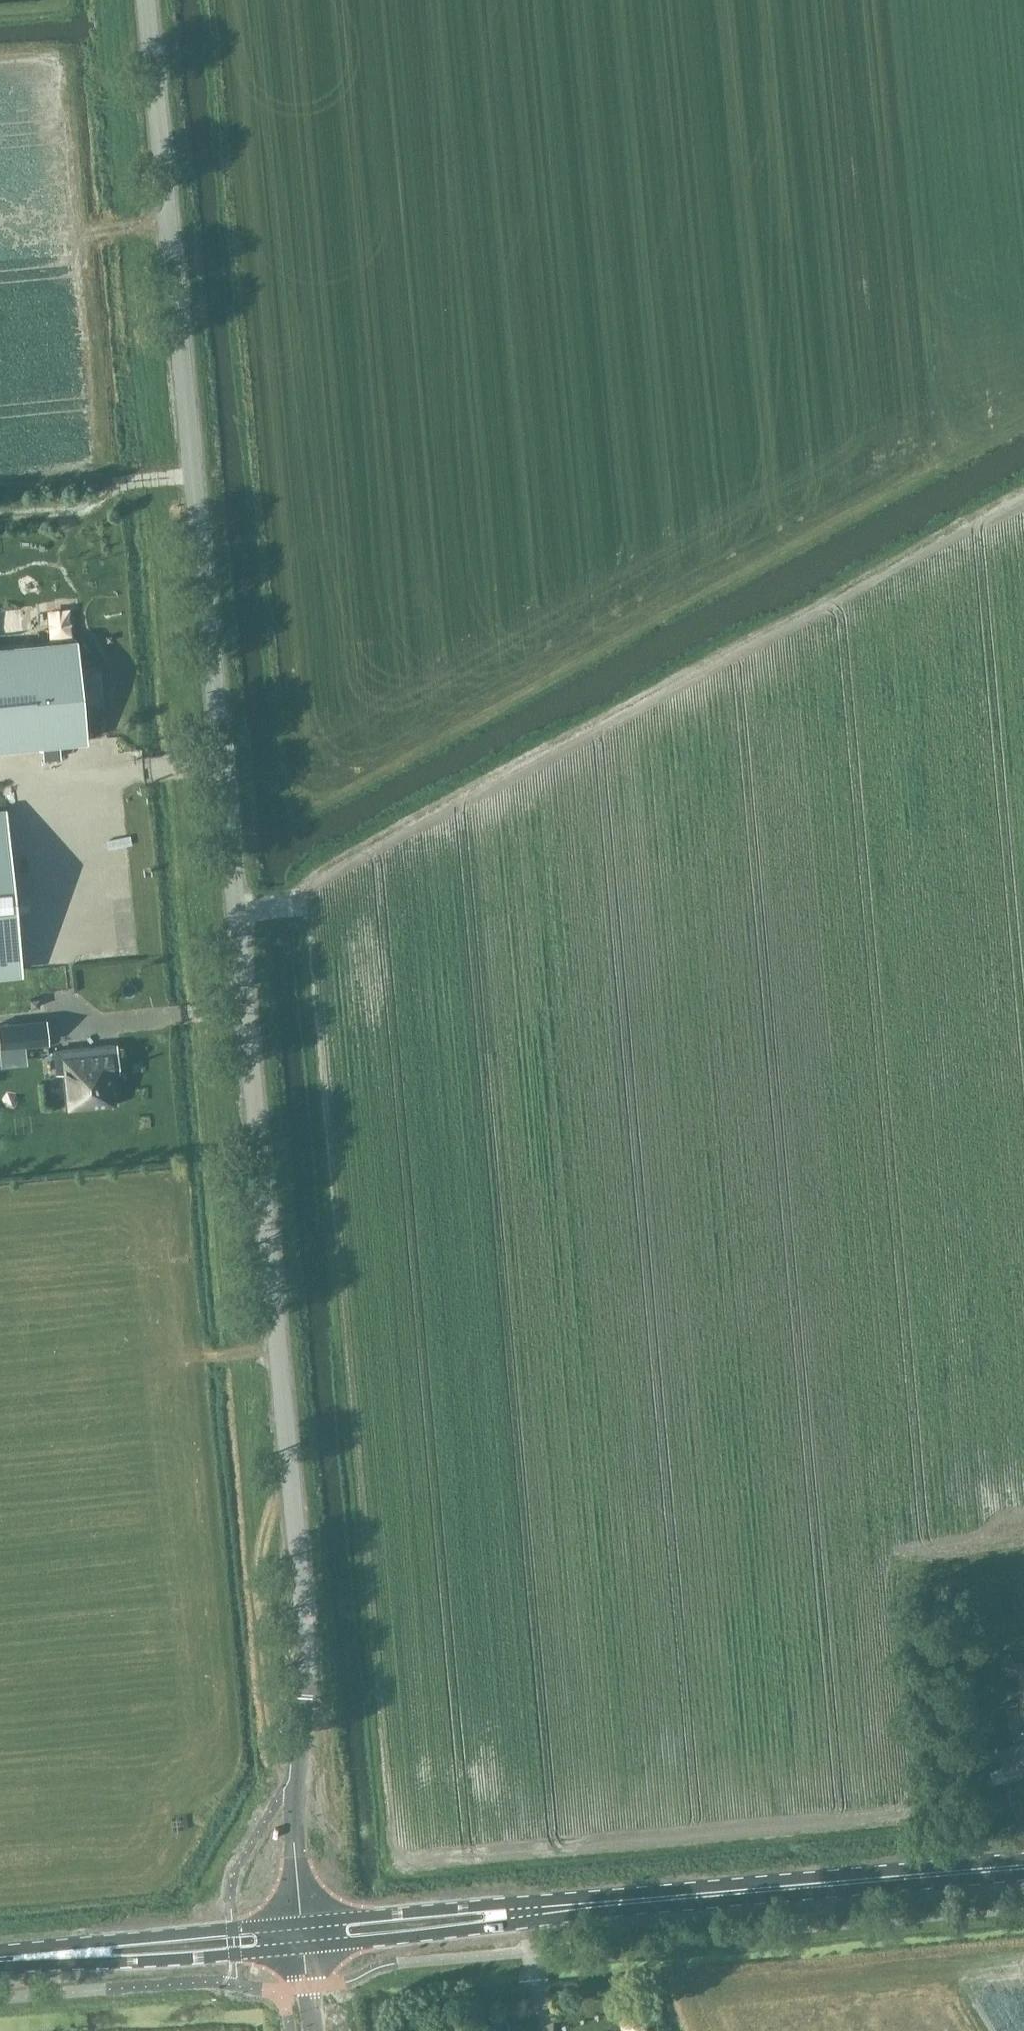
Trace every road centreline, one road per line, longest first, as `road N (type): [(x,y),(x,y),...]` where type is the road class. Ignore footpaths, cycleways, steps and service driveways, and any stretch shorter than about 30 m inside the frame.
road 1 (unclassified): [(305,1936),(296,1848),(307,1633),(147,0)]
road 2 (tertiary): [(305,1936),(1023,1863)]
road 3 (tertiary): [(0,1957),(305,1936)]
road 4 (track): [(224,765),(50,782),(0,769)]

